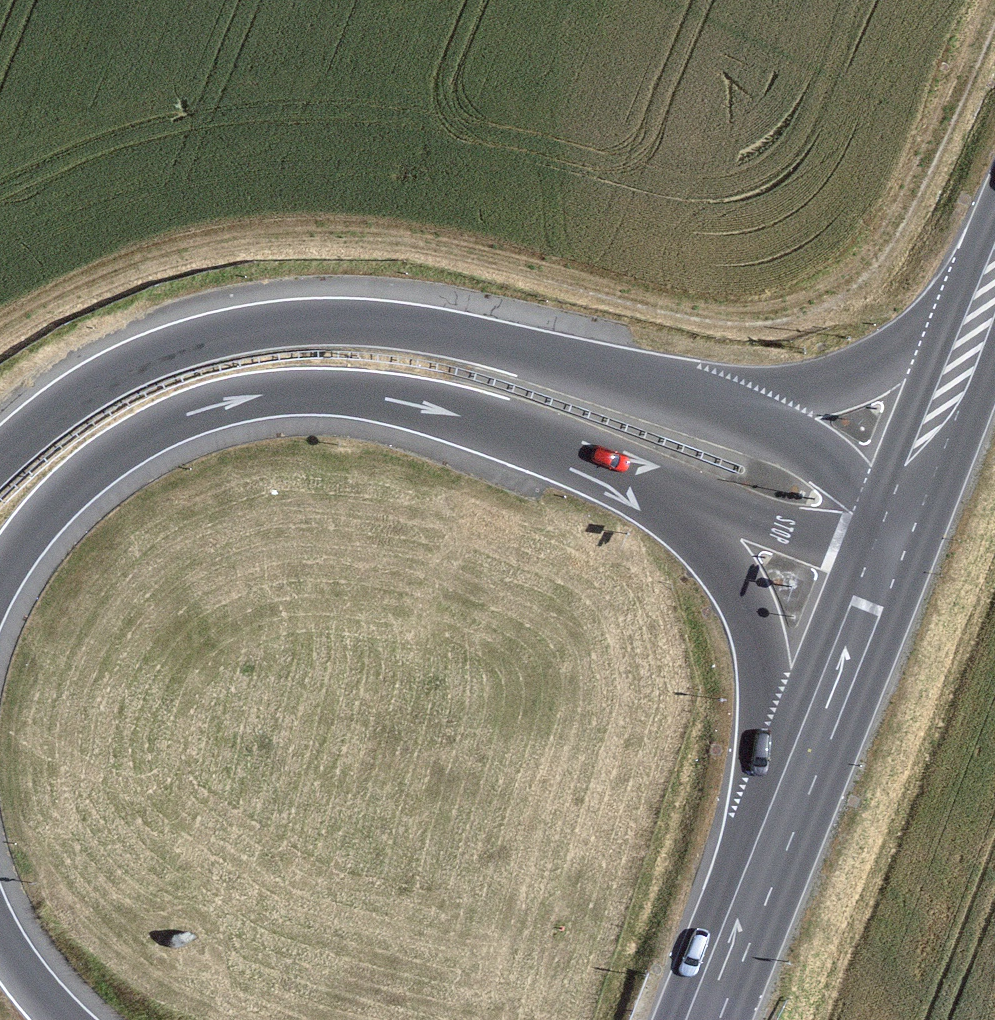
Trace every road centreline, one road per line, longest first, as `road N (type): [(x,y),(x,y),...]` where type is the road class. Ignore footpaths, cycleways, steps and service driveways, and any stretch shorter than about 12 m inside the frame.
road 1 (track): [(0,334),(131,271),(270,236),(373,234),(475,251),(690,307),(760,313),(798,306),(833,288),(880,242),(915,184),(994,4)]
road 2 (motorway): [(0,578),(77,482),(130,442),(189,413),(258,396),(328,390),(461,416),(580,457),(683,506)]
road 3 (trunk): [(714,407),(469,339),(325,322),(248,329),(163,352),(102,381),(0,459)]
road 4 (motorway): [(683,506),(755,622),(790,802)]
road 5 (trunk): [(988,299),(856,375),(714,407)]
road 6 (secondary): [(790,802),(896,532)]
road 7 (secondary): [(896,532),(988,299)]
road 8 (secondary): [(703,1019),(790,802)]
road 9 (trunk): [(896,532),(862,488),(819,456),(714,407)]
road 10 (motorway): [(683,506),(838,543),(896,532)]

